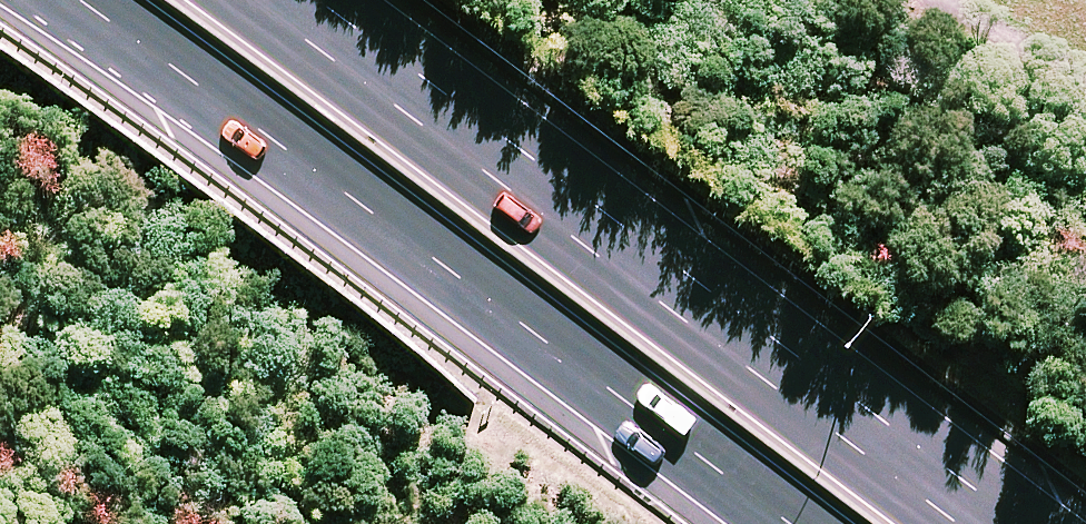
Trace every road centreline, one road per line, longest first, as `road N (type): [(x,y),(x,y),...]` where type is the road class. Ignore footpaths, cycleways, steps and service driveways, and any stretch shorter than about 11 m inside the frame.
road 1 (trunk): [(788,523),(79,0)]
road 2 (trunk): [(293,0),(991,523)]

